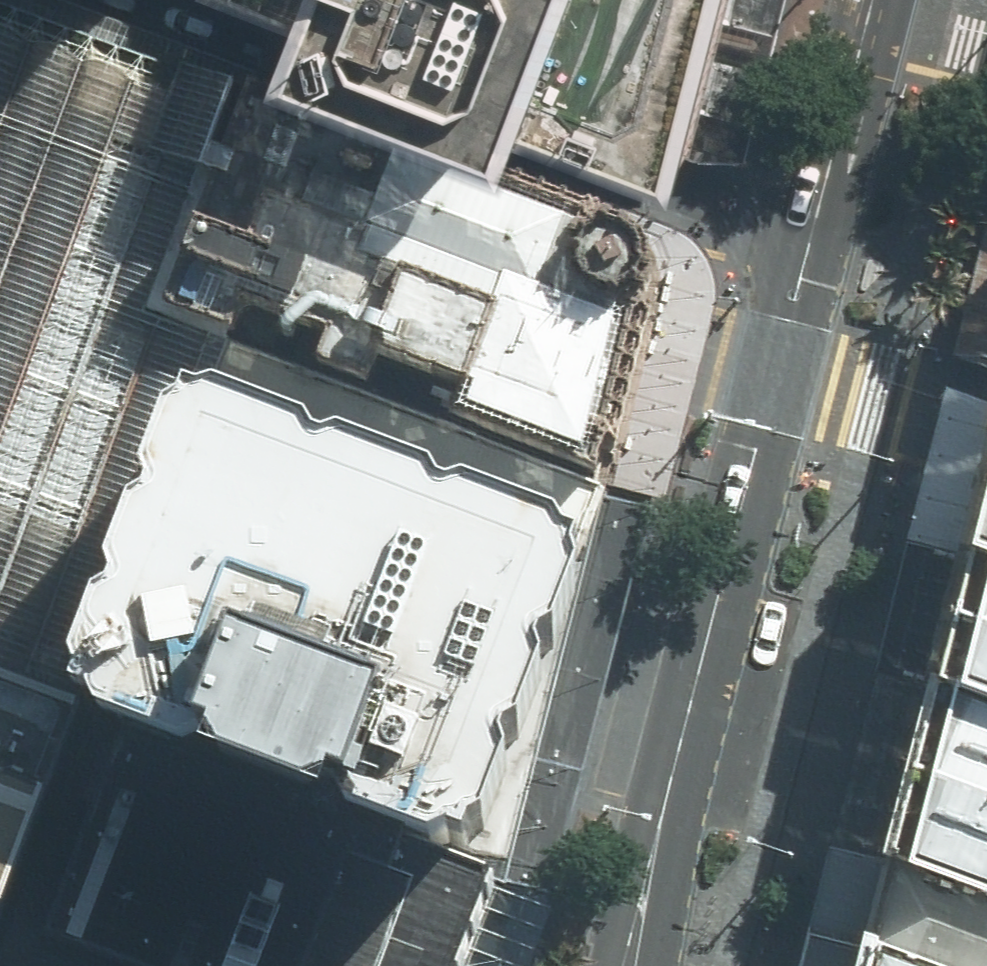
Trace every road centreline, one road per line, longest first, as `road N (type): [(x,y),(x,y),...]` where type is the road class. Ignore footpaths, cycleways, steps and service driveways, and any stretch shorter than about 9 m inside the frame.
road 1 (tertiary): [(626,965),(809,244)]
road 2 (residential): [(809,244),(173,0)]
road 3 (tertiary): [(809,244),(875,0)]

